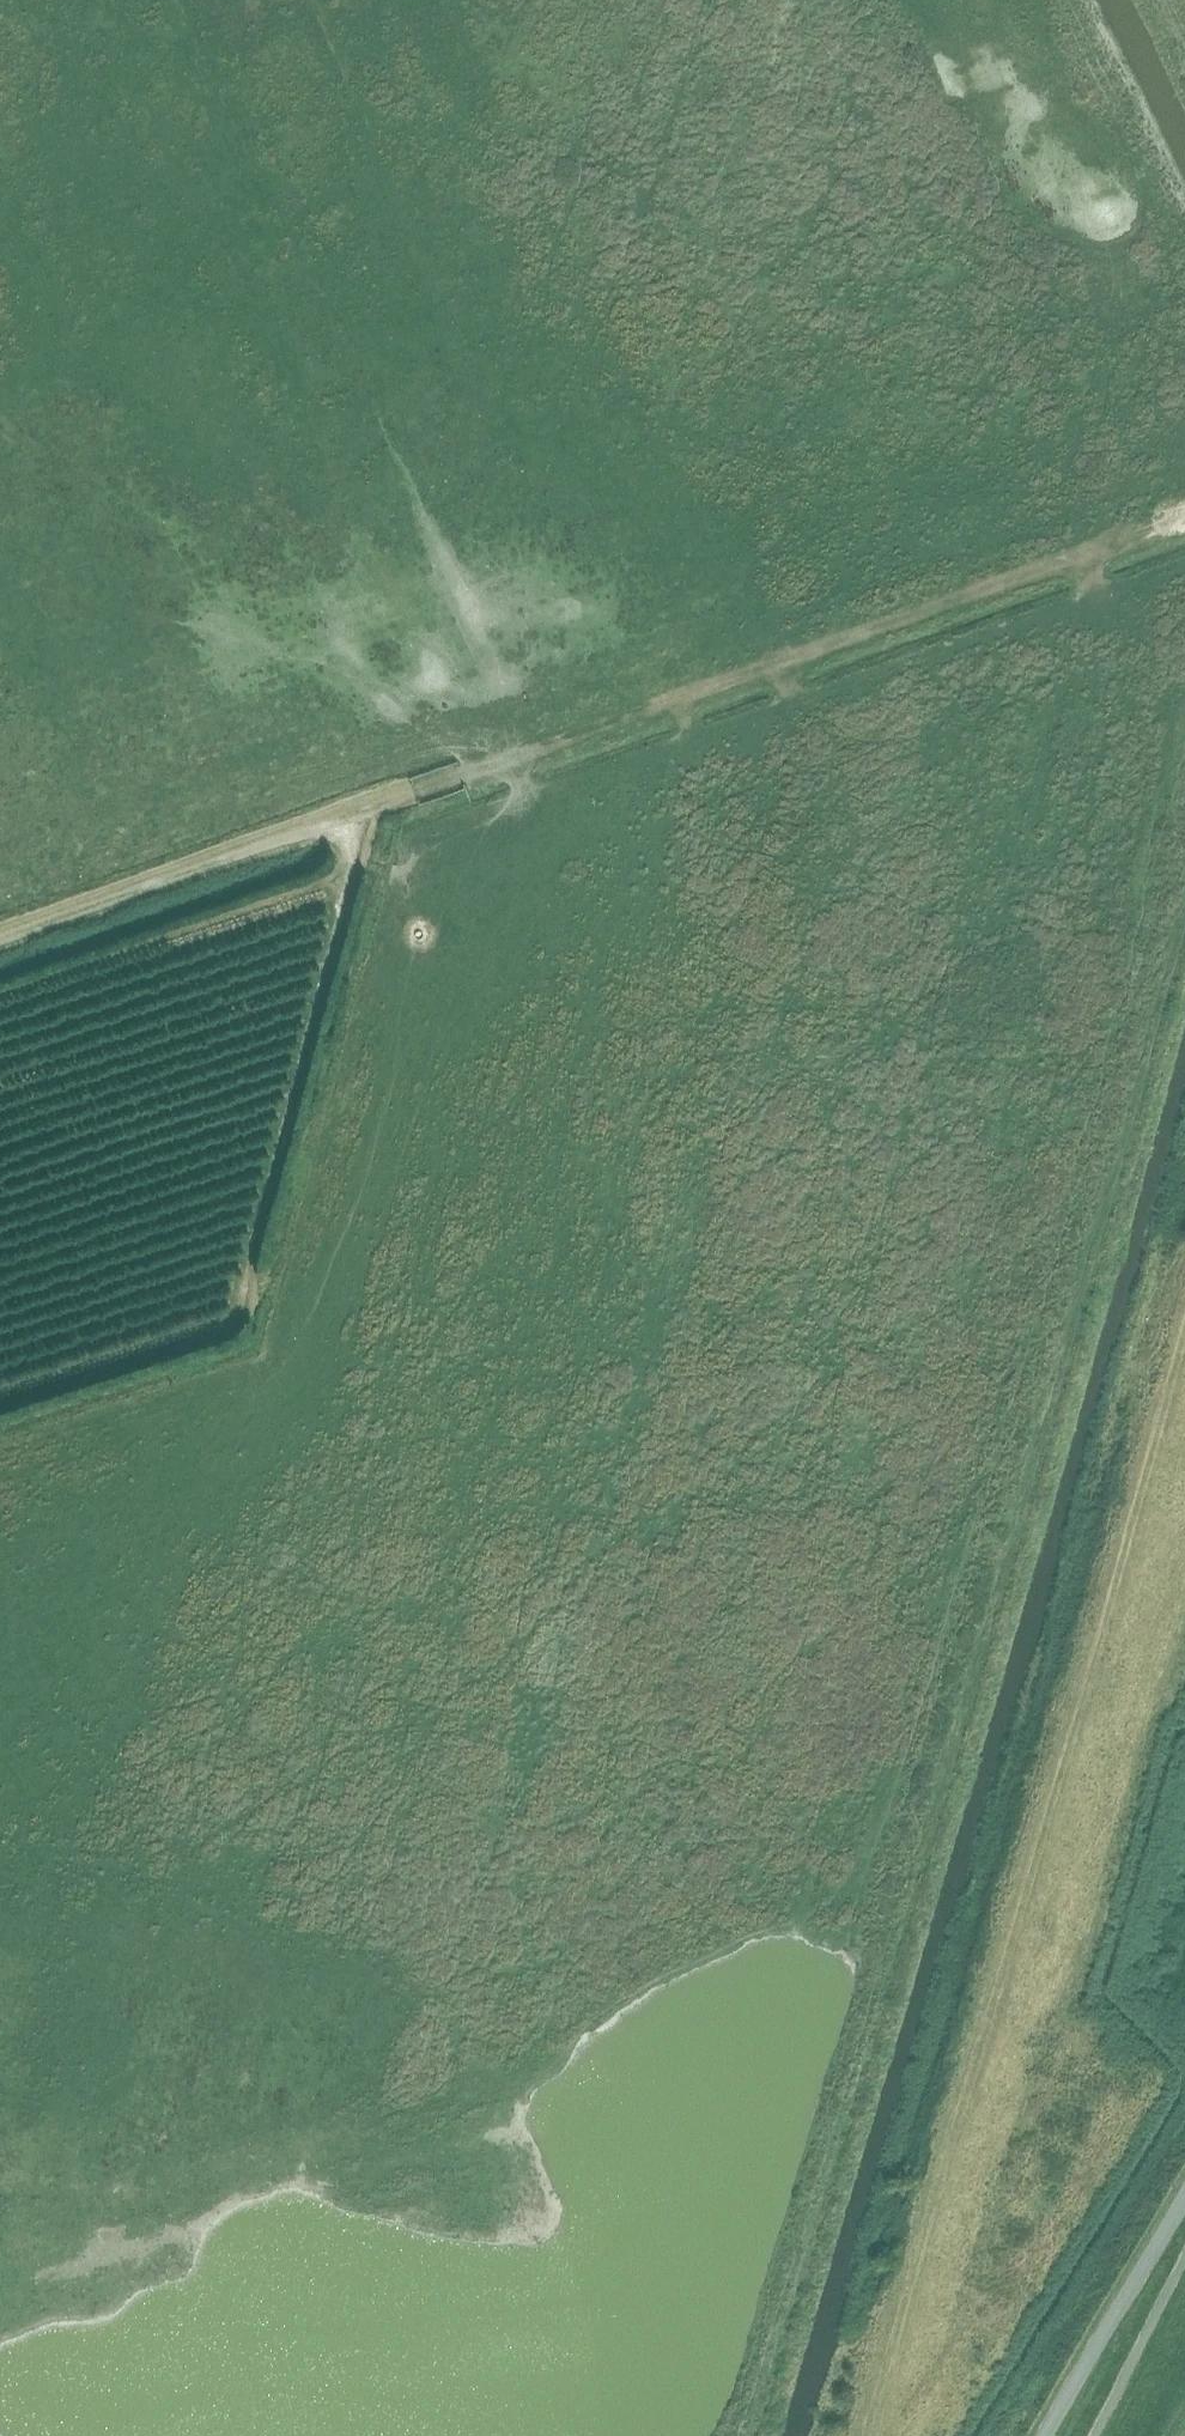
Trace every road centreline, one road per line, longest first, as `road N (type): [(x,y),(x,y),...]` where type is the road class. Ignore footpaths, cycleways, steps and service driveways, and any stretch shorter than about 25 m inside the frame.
road 1 (unclassified): [(1038,2435),(1184,2206)]

